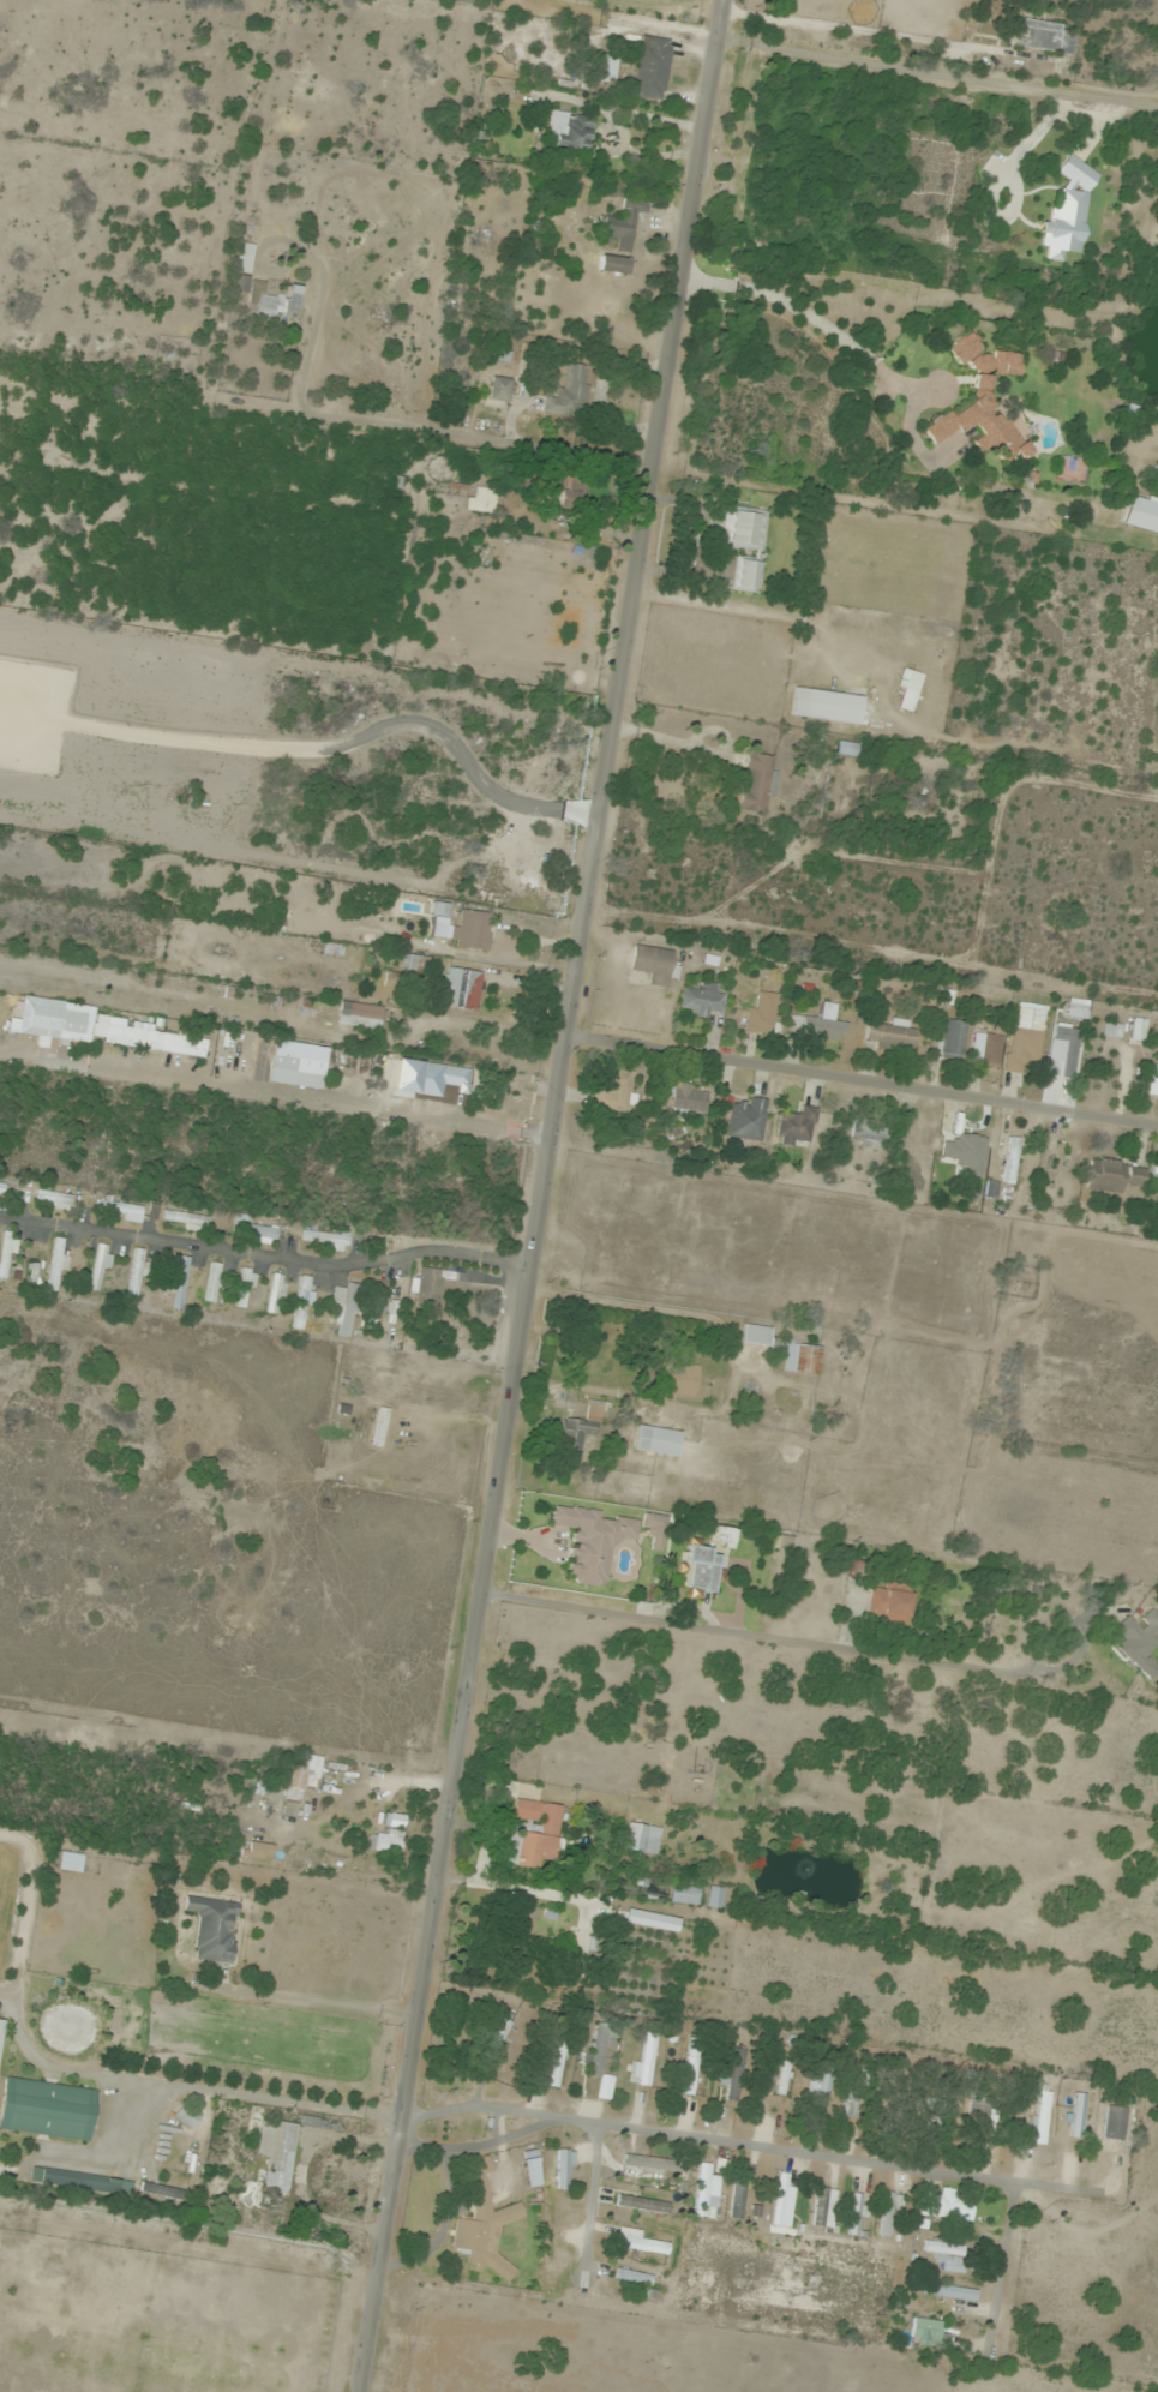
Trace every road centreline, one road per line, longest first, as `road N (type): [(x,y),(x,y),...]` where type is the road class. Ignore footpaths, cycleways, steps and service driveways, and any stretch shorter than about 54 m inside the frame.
road 1 (tertiary): [(361,2391),(586,1029),(723,0)]
road 2 (residential): [(586,1029),(1157,1123)]
road 3 (residential): [(662,472),(1157,546)]

